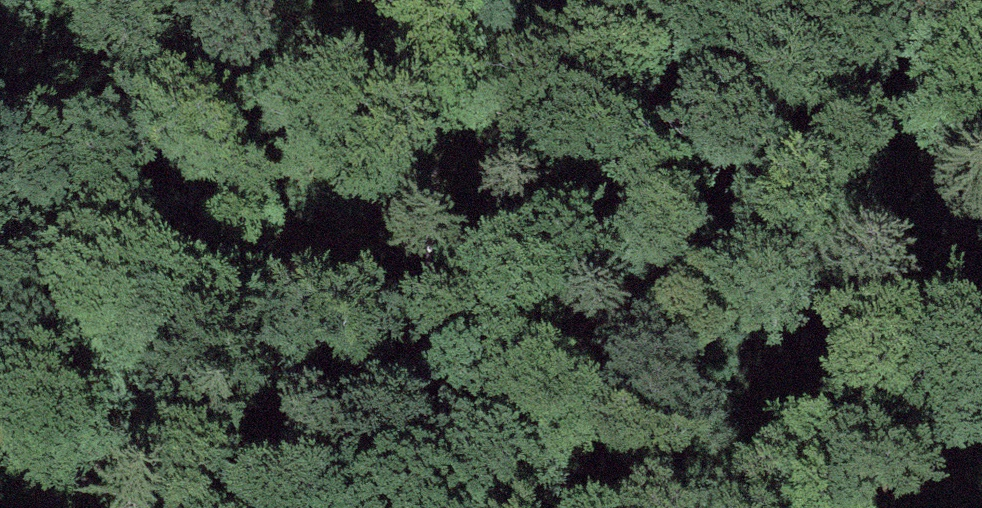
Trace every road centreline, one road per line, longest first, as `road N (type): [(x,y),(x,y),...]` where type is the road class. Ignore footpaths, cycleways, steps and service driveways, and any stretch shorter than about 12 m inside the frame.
road 1 (track): [(981,35),(880,27),(743,45),(605,102),(362,227),(213,345),(48,507)]
road 2 (track): [(981,448),(838,436),(385,507)]

